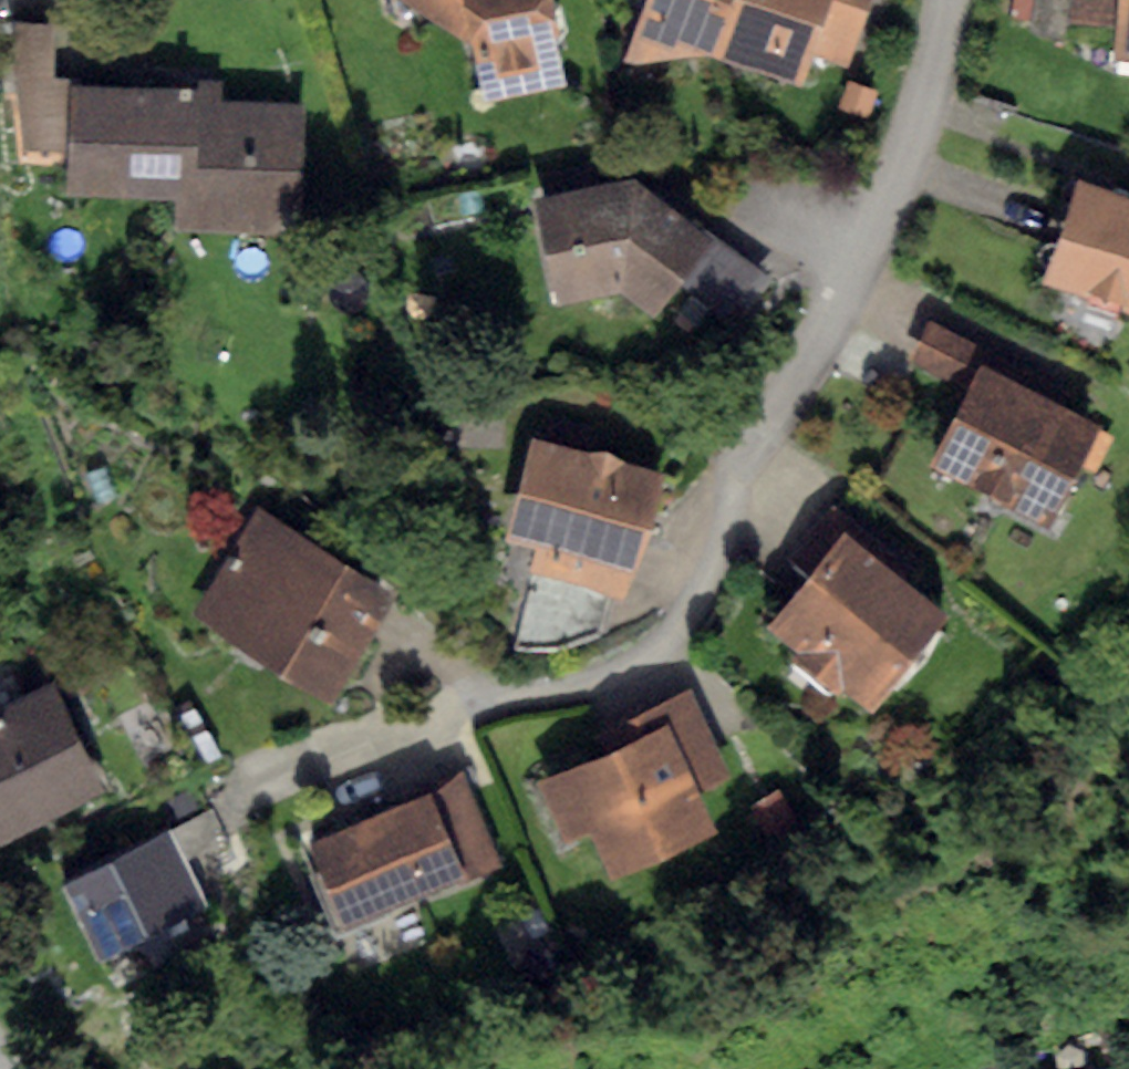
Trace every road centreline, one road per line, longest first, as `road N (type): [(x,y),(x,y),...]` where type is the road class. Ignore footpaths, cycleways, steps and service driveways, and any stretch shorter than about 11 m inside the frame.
road 1 (residential): [(744,461),(843,309),(897,185),(946,0)]

